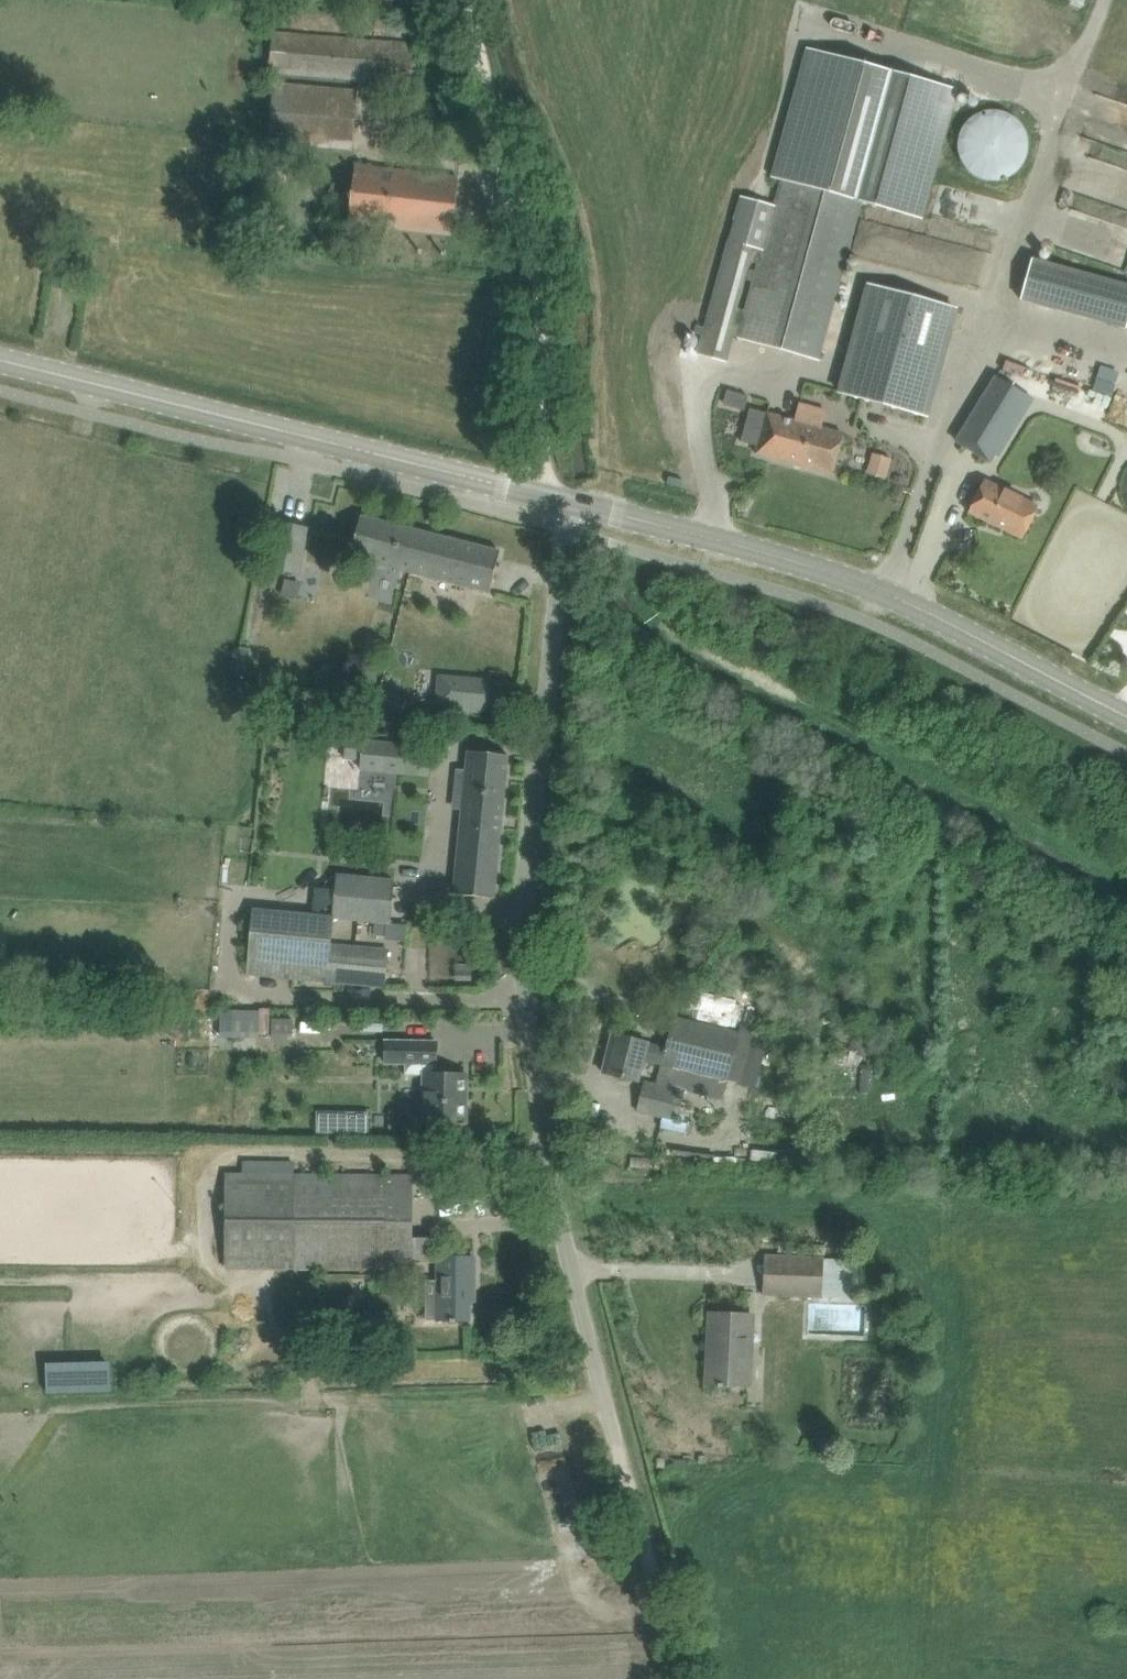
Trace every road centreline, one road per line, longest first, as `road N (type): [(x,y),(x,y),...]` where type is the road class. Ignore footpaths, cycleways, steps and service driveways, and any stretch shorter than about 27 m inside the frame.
road 1 (unclassified): [(621,1464),(523,1004),(572,503)]
road 2 (track): [(1126,882),(662,612),(632,549)]
road 3 (tertiary): [(1126,718),(890,594),(791,559),(572,503)]
road 4 (tertiary): [(572,503),(0,359)]
road 5 (track): [(537,519),(544,495),(544,282),(468,0)]
road 6 (track): [(676,1678),(621,1464)]

